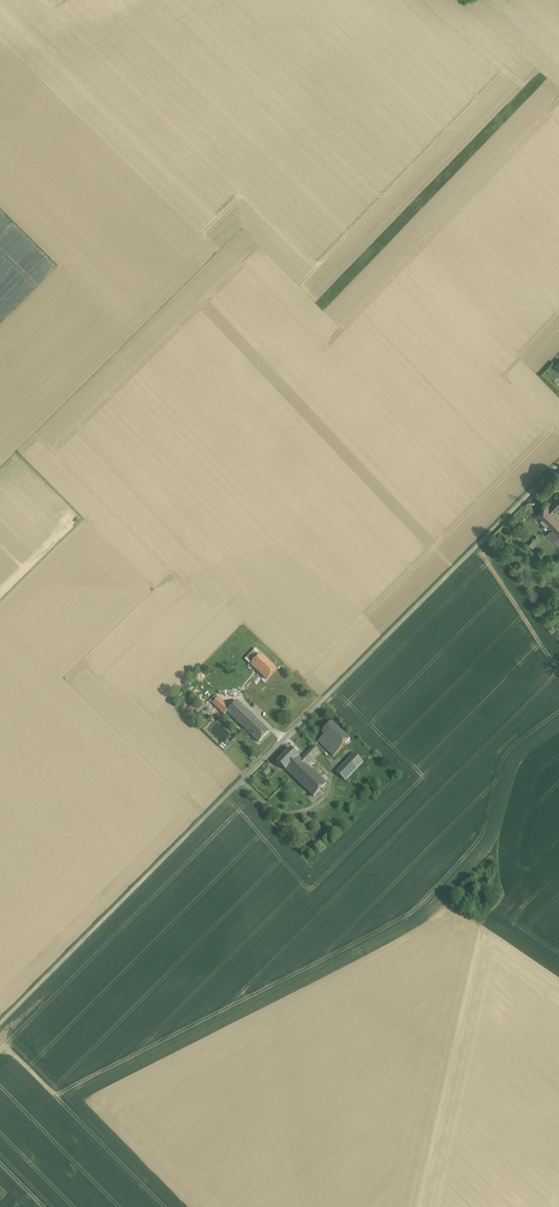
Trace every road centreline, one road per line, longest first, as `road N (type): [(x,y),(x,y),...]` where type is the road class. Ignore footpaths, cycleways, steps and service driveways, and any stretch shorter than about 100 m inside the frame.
road 1 (track): [(0,1024),(558,462)]
road 2 (track): [(242,781),(274,810),(295,813),(329,793),(334,766)]

